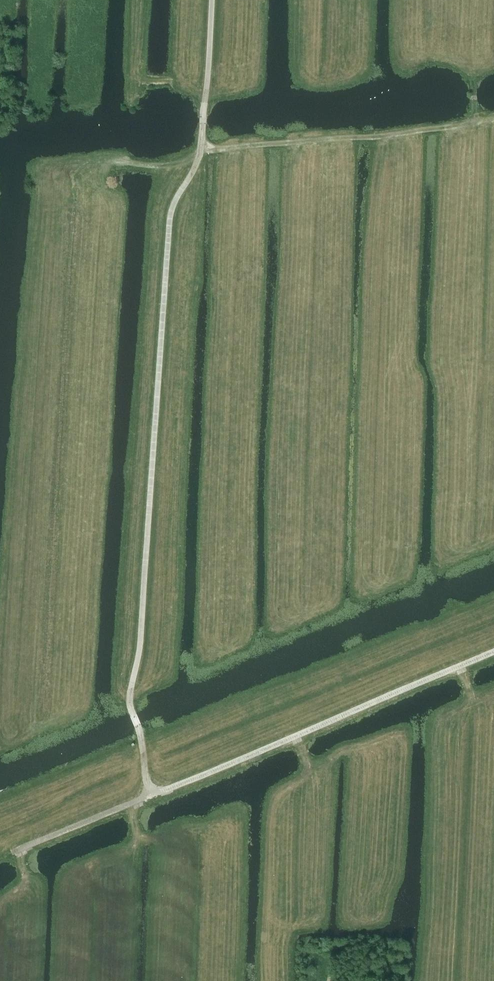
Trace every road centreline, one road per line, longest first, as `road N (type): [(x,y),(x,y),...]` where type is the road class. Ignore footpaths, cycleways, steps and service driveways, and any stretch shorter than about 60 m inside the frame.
road 1 (track): [(149,795),(129,694),(171,212),(204,150)]
road 2 (track): [(493,652),(0,851)]
road 3 (track): [(204,150),(493,122)]
road 4 (track): [(204,150),(211,0)]
road 5 (track): [(472,0),(478,125)]

